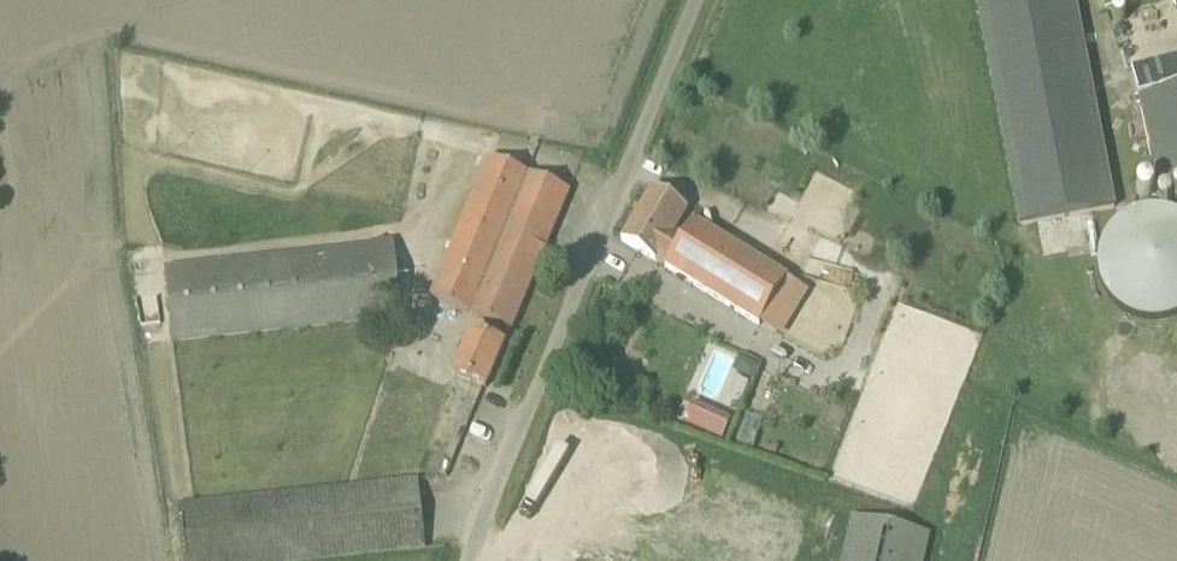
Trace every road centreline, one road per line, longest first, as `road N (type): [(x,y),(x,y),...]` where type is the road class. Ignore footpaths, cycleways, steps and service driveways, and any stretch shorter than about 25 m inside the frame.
road 1 (unclassified): [(461,560),(691,0)]

